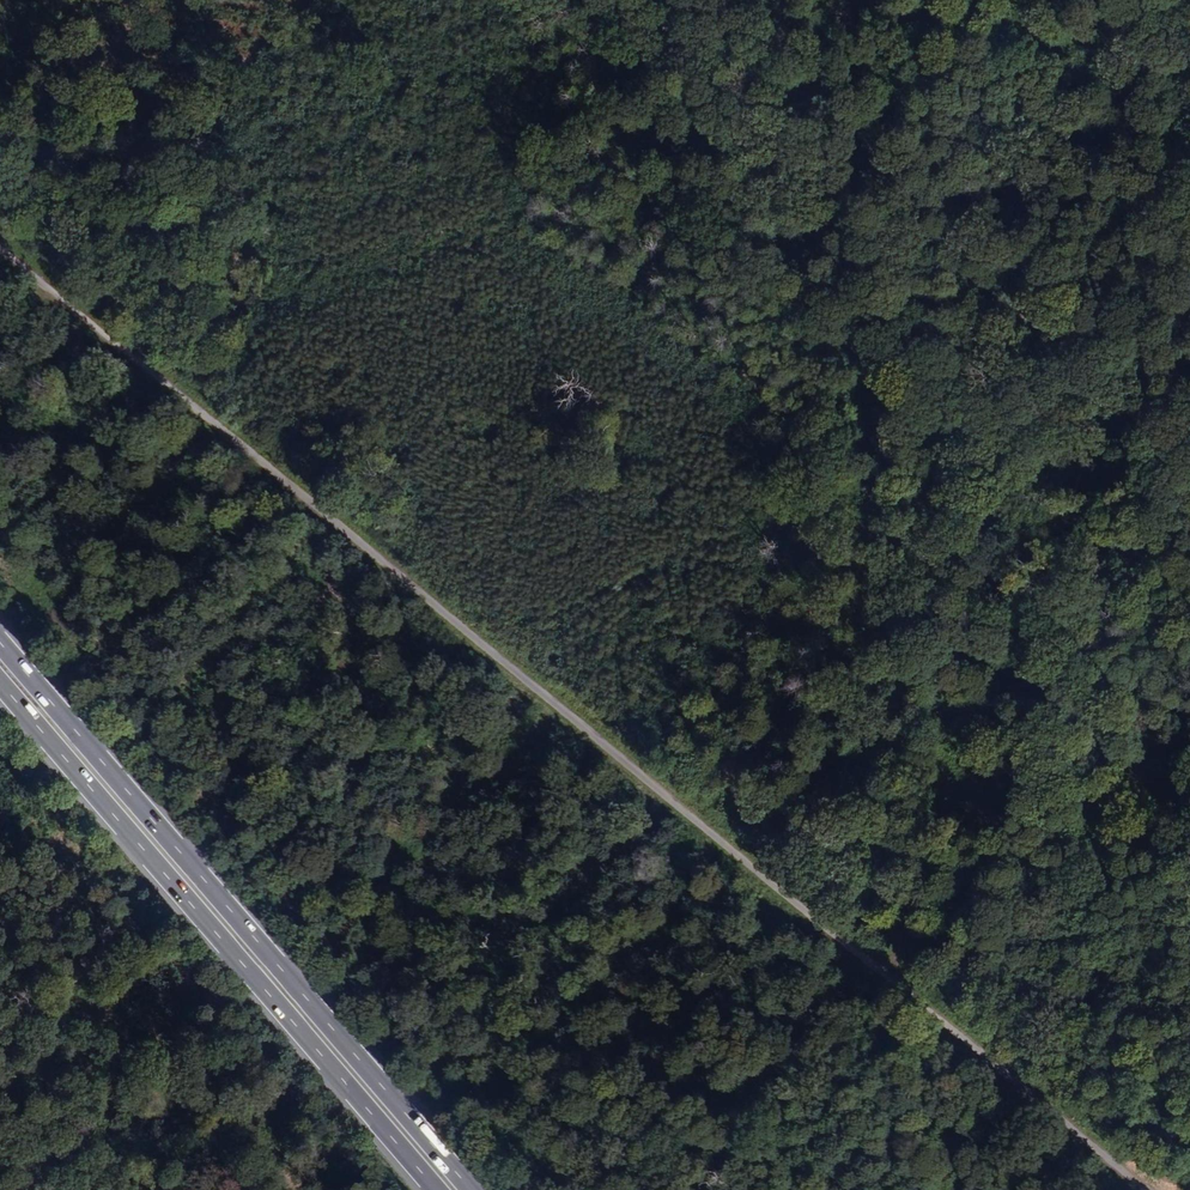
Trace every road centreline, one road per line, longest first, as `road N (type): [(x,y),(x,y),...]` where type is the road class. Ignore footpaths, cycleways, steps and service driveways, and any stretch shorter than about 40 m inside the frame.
road 1 (track): [(1142,1189),(0,249)]
road 2 (motorway): [(472,1189),(0,643)]
road 3 (motorway): [(0,685),(436,1189)]

